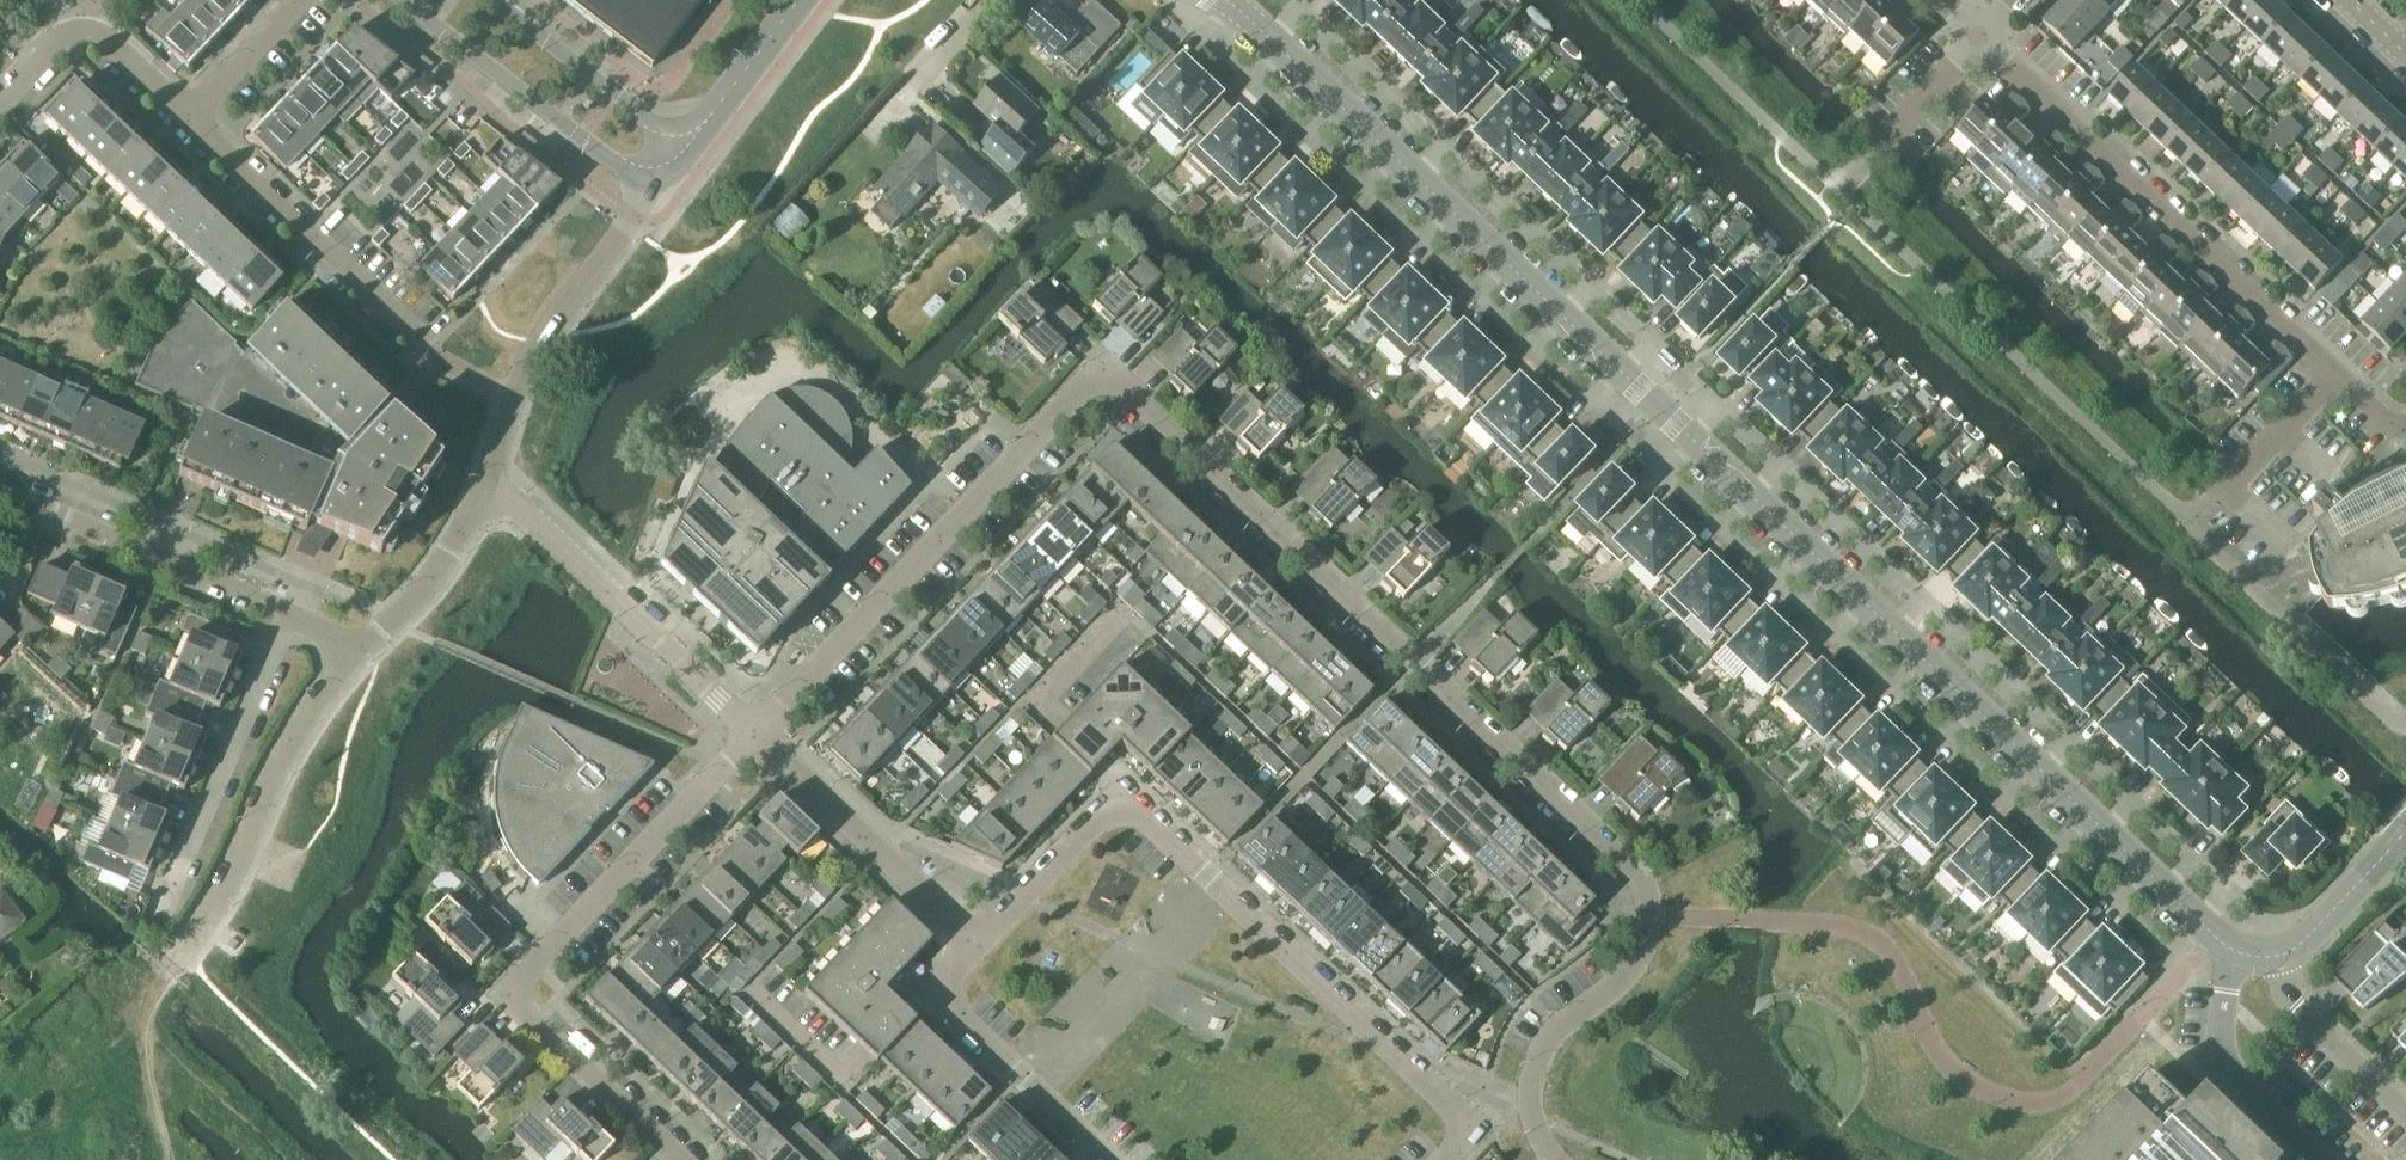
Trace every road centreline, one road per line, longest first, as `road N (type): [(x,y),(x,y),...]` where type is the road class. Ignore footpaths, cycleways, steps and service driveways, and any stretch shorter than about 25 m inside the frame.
road 1 (residential): [(1554,1159),(1530,1088),(1540,1051),(1557,1022),(1628,971),(1643,946),(1646,899),(1601,843),(1126,392),(1104,381),(1085,385),(755,734)]
road 2 (tertiary): [(2229,948),(1225,0)]
road 3 (residential): [(755,734),(519,988),(521,1006),(683,1159)]
road 4 (residential): [(2336,380),(1980,37)]
road 5 (residential): [(1446,1159),(1474,1131),(1206,877)]
road 6 (residential): [(486,480),(755,734)]
road 7 (unclassified): [(179,955),(225,888),(284,757),(353,650)]
road 8 (residential): [(287,613),(153,928)]
road 9 (residential): [(486,480),(513,393),(656,188)]
road 10 (residential): [(187,116),(431,352)]
road 11 (tertiary): [(401,0),(656,188)]
road 12 (residential): [(1206,877),(1119,800),(983,947)]
road 13 (residential): [(287,613),(0,489)]
road 14 (residential): [(755,734),(983,947)]
road 15 (residential): [(983,947),(936,1001),(1108,1159)]
road 16 (residential): [(2229,948),(2218,1028),(2225,1067),(2325,1159)]
road 17 (residential): [(0,99),(60,35),(77,30),(101,36),(187,116)]
road 18 (tertiary): [(690,143),(490,0)]
road 19 (residential): [(353,650),(389,623),(451,551),(486,480)]
road 20 (residential): [(2405,1113),(2293,1008),(2278,957)]
road 21 (tertiary): [(800,0),(690,143)]
road 22 (tertiary): [(2405,832),(2292,953),(2278,957)]
road 23 (residential): [(2336,380),(2230,493),(2207,496)]
road 24 (residential): [(187,116),(295,0)]
road 25 (residential): [(893,106),(989,0)]

